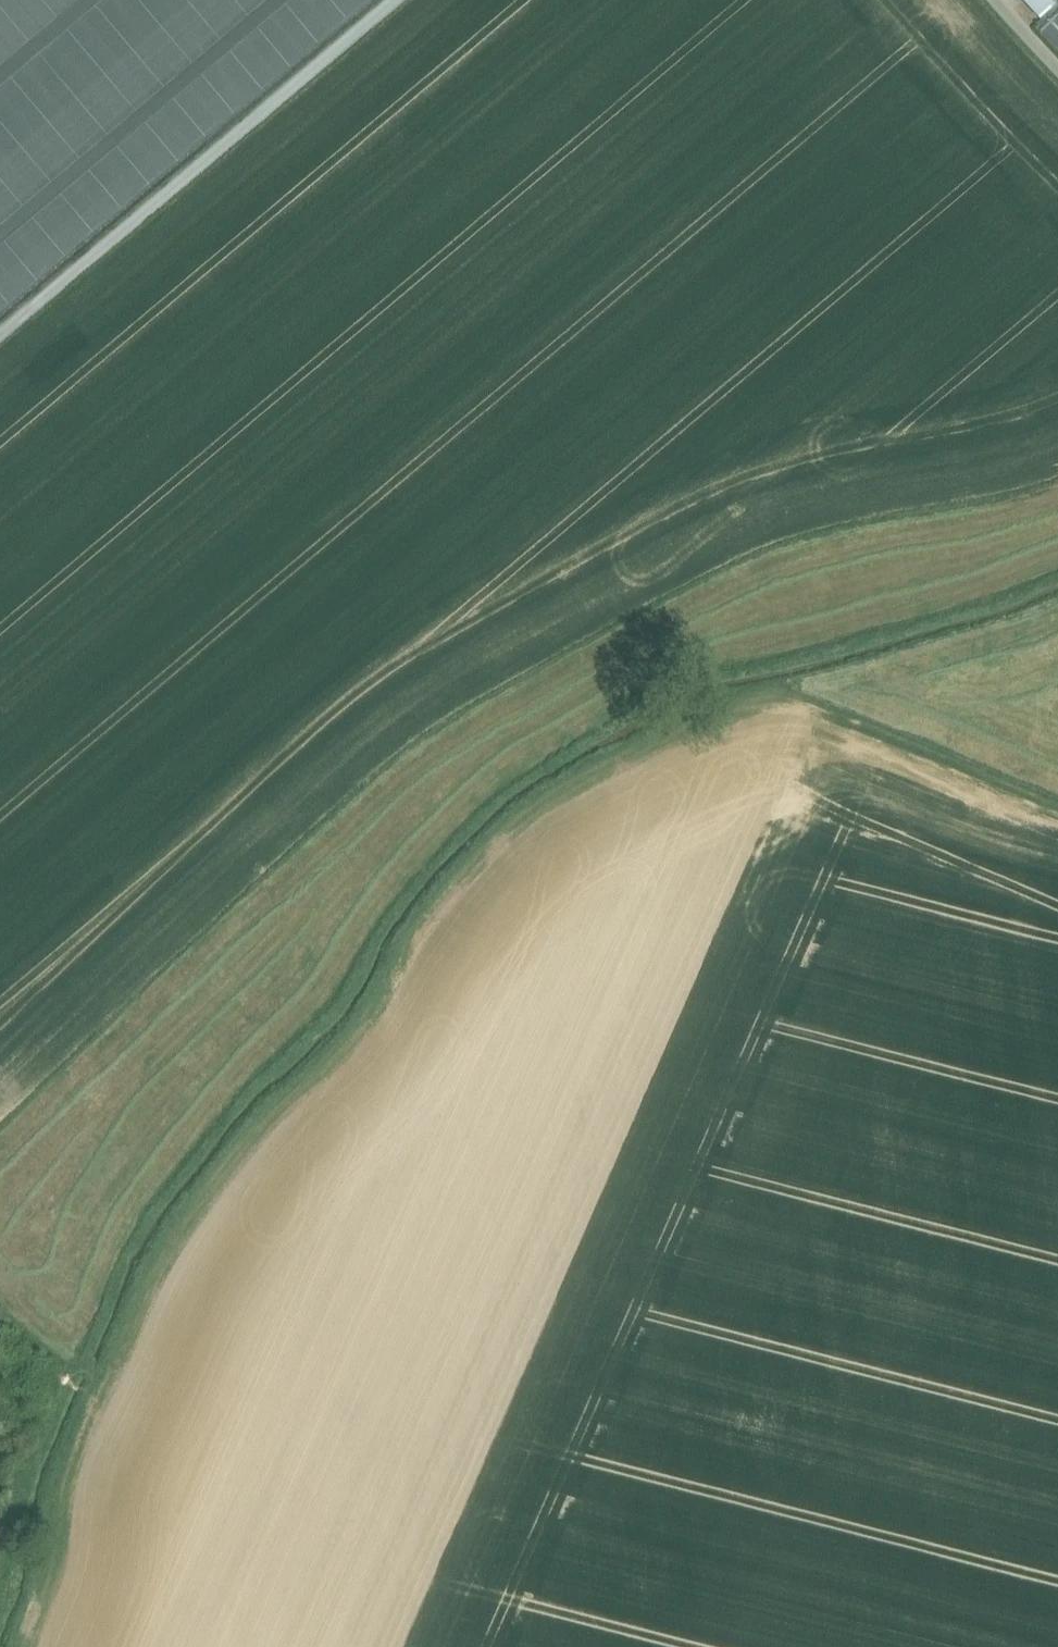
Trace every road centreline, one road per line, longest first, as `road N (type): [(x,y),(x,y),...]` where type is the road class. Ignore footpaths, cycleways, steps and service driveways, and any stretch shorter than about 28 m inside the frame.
road 1 (track): [(0,329),(391,0)]

